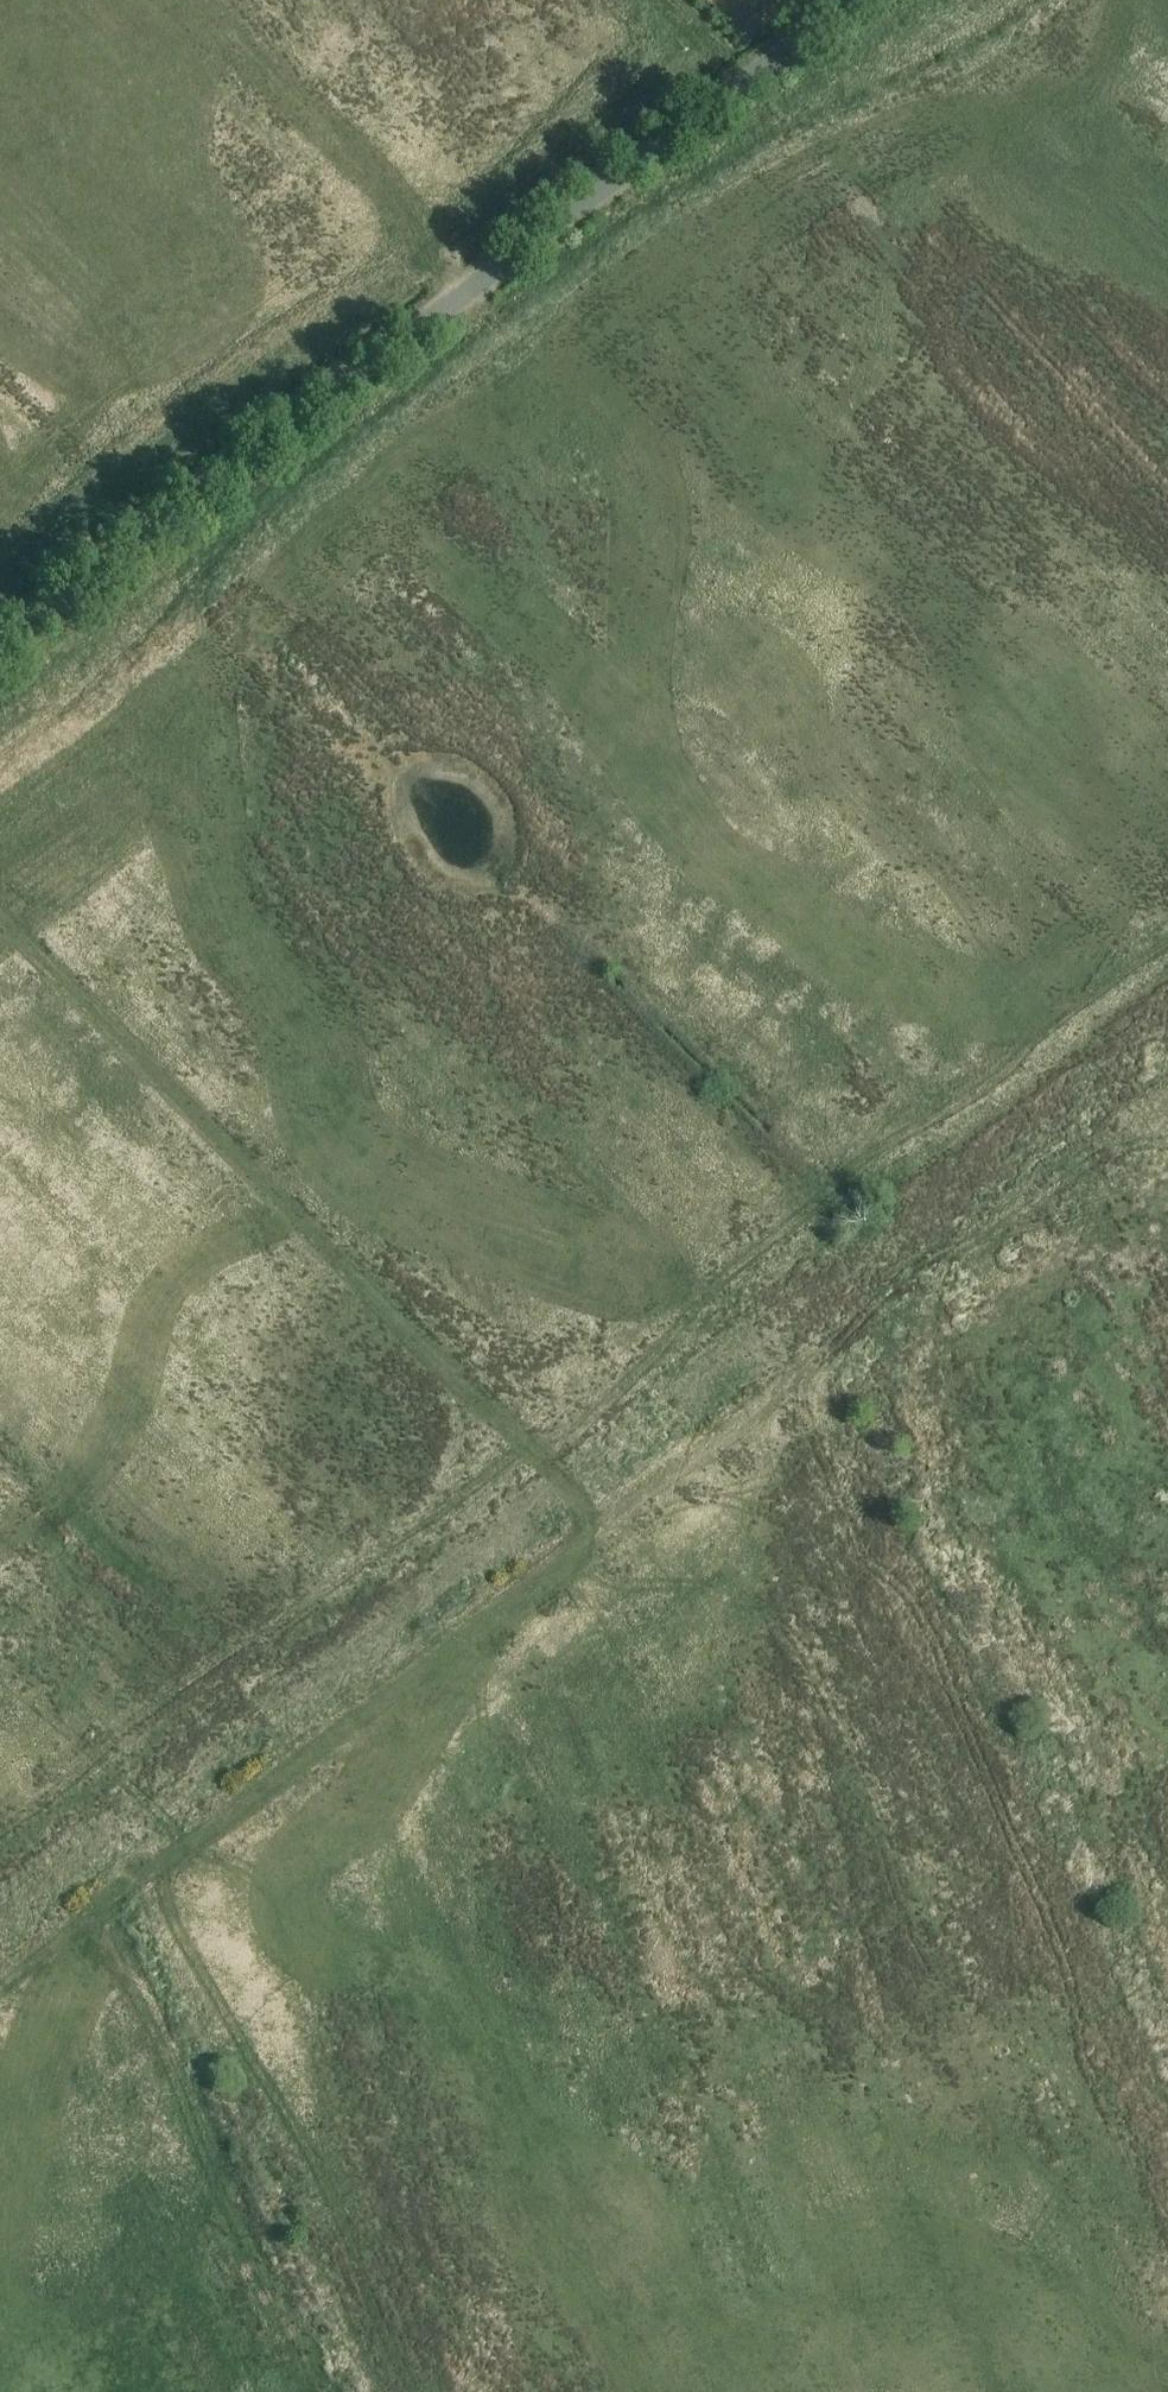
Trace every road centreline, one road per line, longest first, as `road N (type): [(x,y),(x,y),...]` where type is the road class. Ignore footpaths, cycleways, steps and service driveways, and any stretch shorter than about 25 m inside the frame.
road 1 (tertiary): [(0,644),(853,0)]

